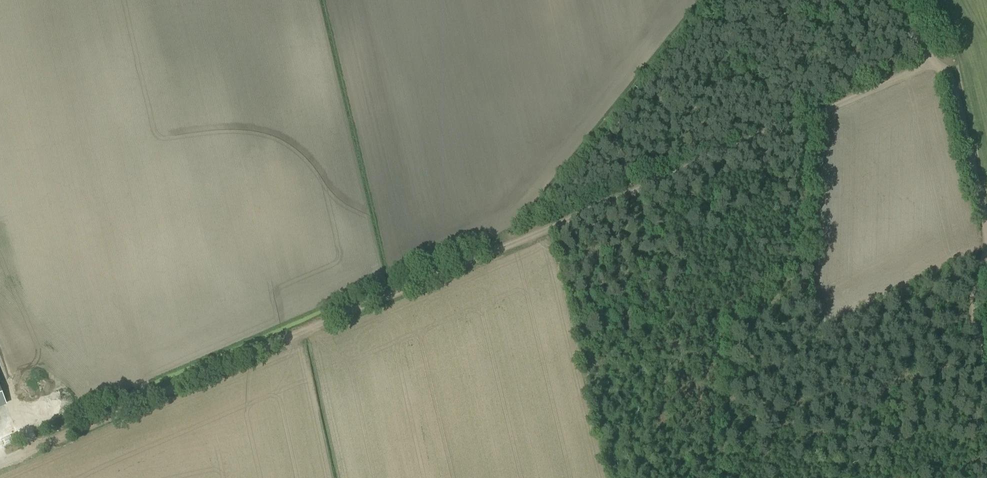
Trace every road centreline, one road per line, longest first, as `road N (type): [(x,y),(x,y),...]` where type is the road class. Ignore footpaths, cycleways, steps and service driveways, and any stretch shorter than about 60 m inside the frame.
road 1 (track): [(0,463),(931,65)]
road 2 (track): [(986,222),(951,76),(931,65),(896,0)]
road 3 (track): [(986,366),(973,306),(986,241)]

